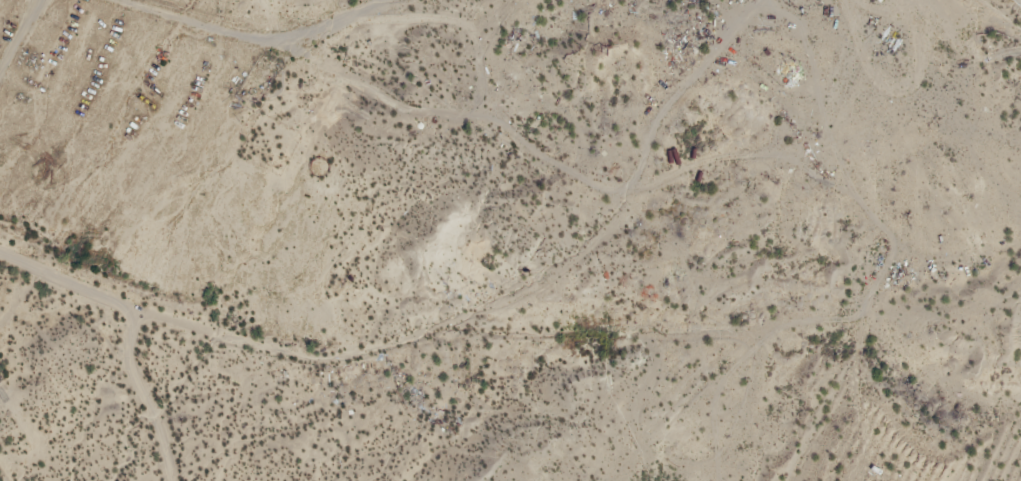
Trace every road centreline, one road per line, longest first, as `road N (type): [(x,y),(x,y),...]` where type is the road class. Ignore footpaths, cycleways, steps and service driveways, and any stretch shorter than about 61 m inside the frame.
road 1 (track): [(729,171),(495,326),(391,366),(266,366),(77,336),(0,298)]

